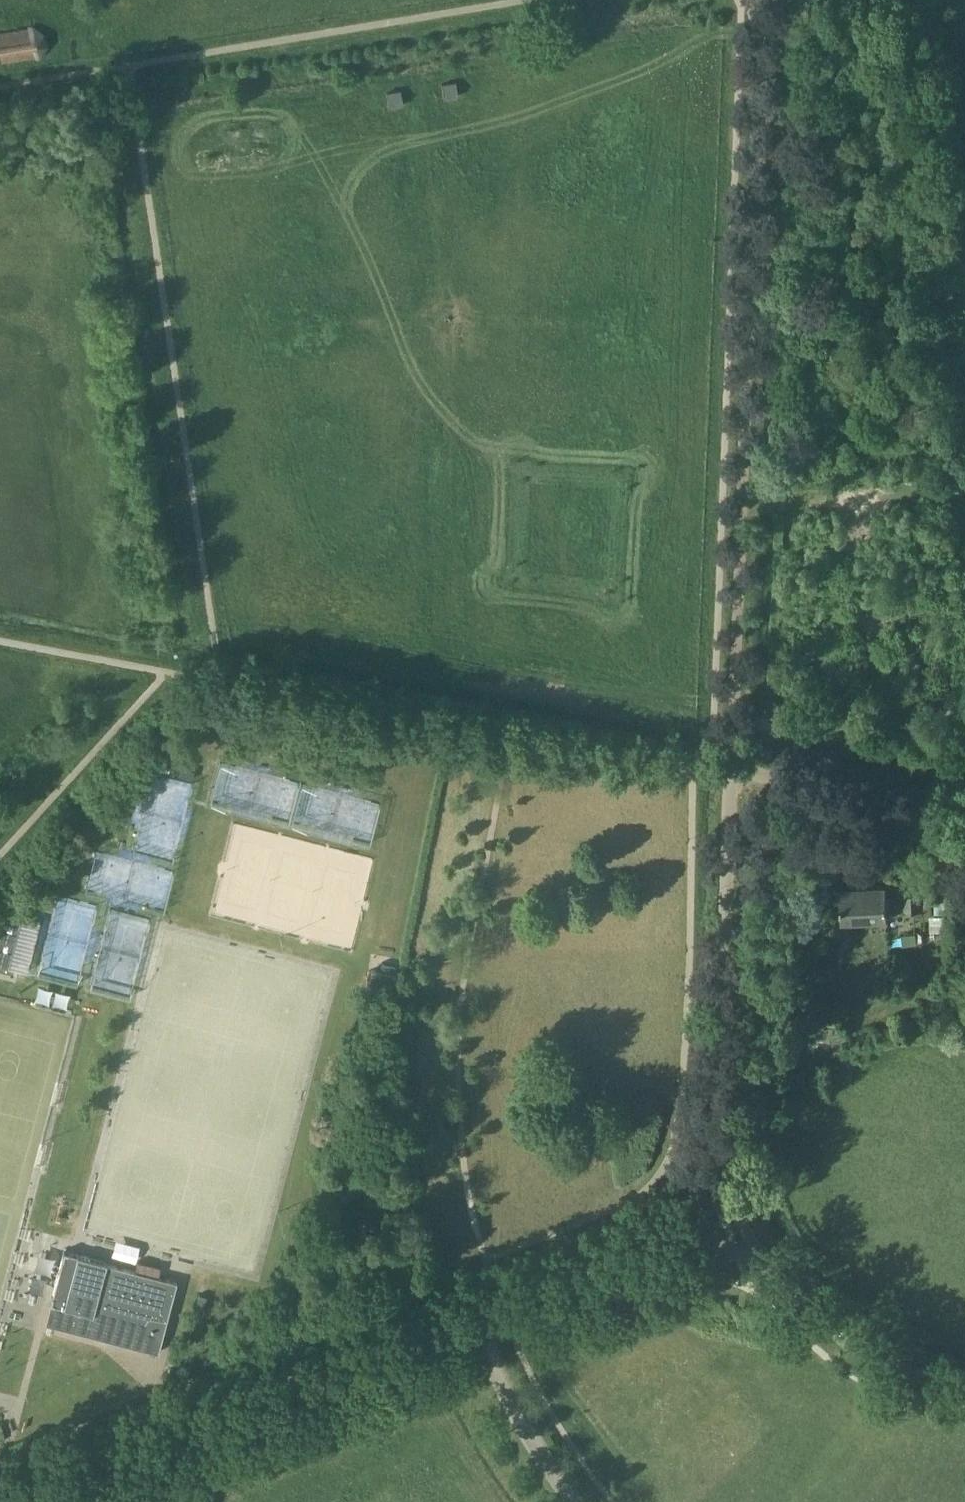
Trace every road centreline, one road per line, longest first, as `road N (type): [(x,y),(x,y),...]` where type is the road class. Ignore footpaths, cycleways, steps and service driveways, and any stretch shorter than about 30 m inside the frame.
road 1 (unclassified): [(0,1501),(674,1246)]
road 2 (unclassified): [(730,770),(716,1157)]
road 3 (unclassified): [(769,1271),(867,1355),(964,1387)]
road 4 (unclassified): [(716,1157),(769,1271)]

